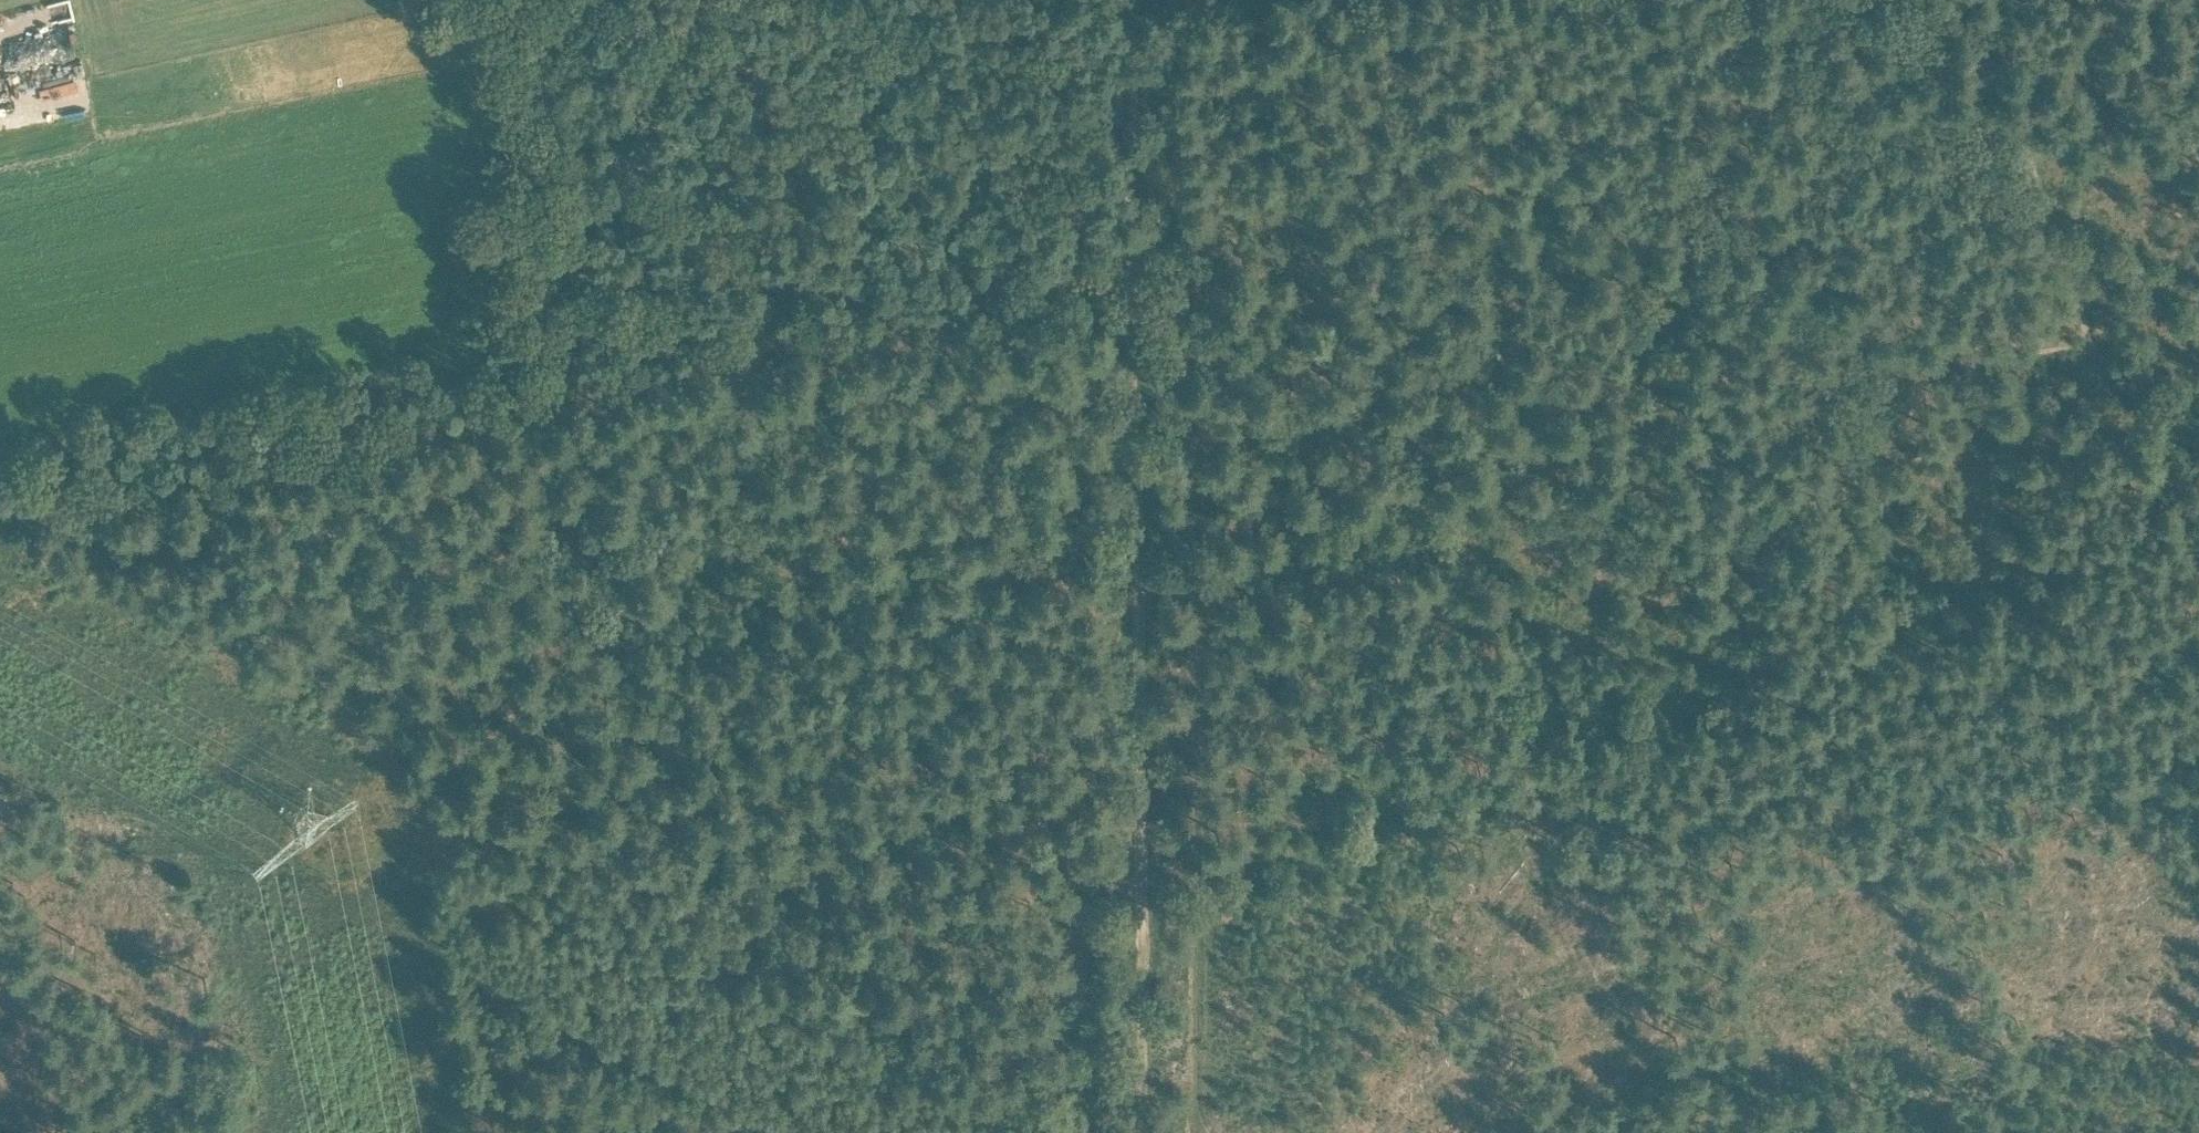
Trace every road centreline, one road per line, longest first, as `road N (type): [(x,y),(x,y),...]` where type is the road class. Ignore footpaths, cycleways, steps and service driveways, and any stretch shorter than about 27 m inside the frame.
road 1 (track): [(1136,1132),(1128,272)]
road 2 (track): [(1126,0),(1128,272)]

